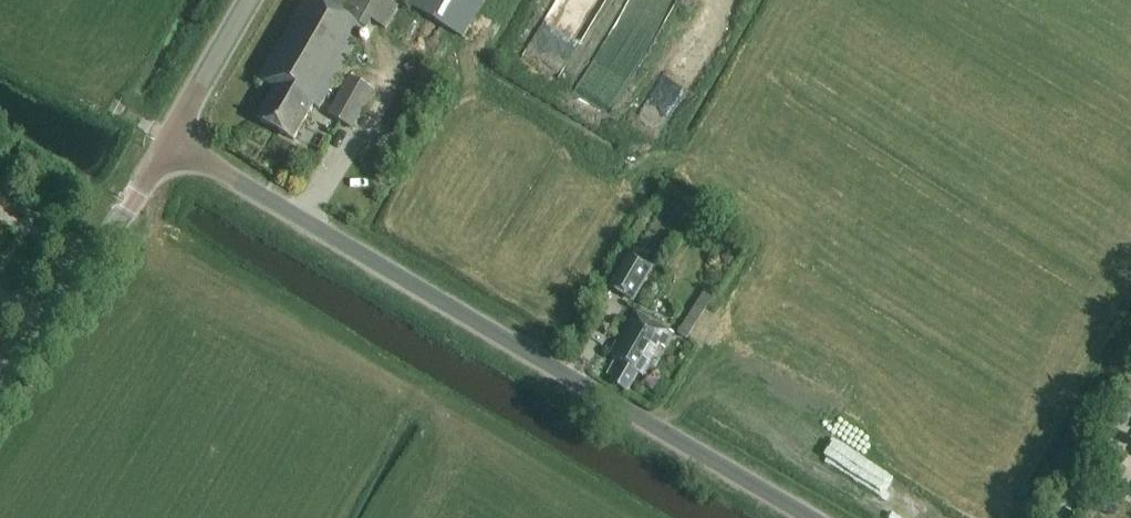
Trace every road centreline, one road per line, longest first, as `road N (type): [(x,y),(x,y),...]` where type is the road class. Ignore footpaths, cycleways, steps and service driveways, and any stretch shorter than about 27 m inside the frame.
road 1 (unclassified): [(805,517),(173,146)]
road 2 (tertiary): [(0,389),(173,146)]
road 3 (tertiary): [(173,146),(257,0)]

